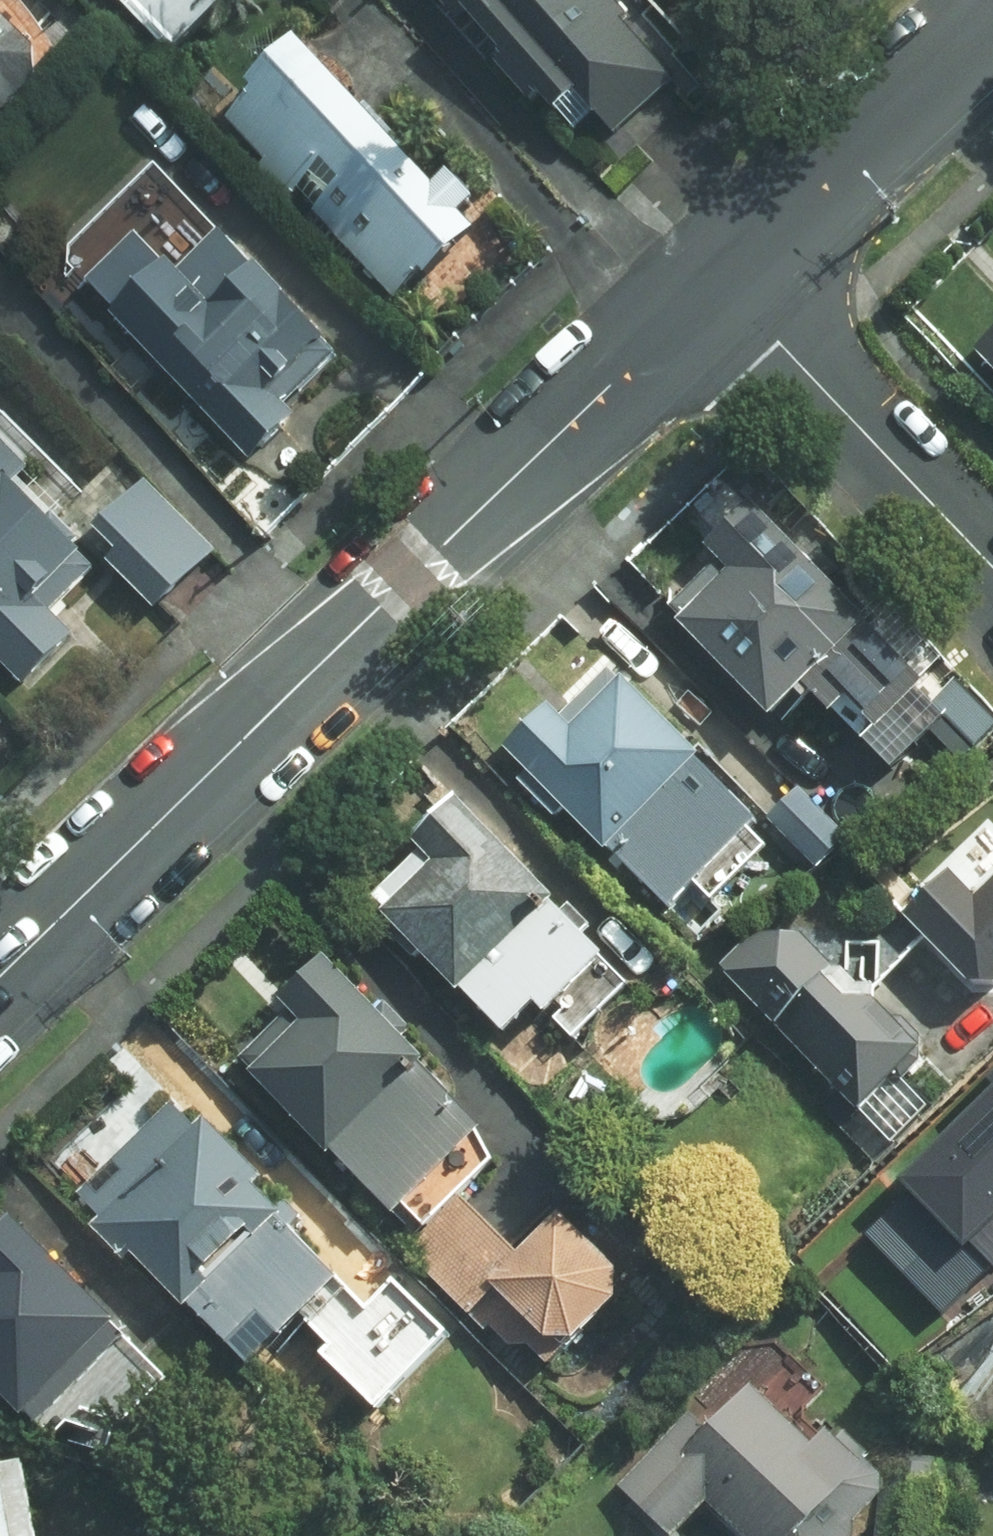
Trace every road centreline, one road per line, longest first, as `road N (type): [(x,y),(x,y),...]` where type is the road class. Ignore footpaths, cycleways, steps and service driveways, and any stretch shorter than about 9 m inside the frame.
road 1 (tertiary): [(0,979),(716,280)]
road 2 (residential): [(716,280),(992,571)]
road 3 (tertiary): [(716,280),(992,17)]

